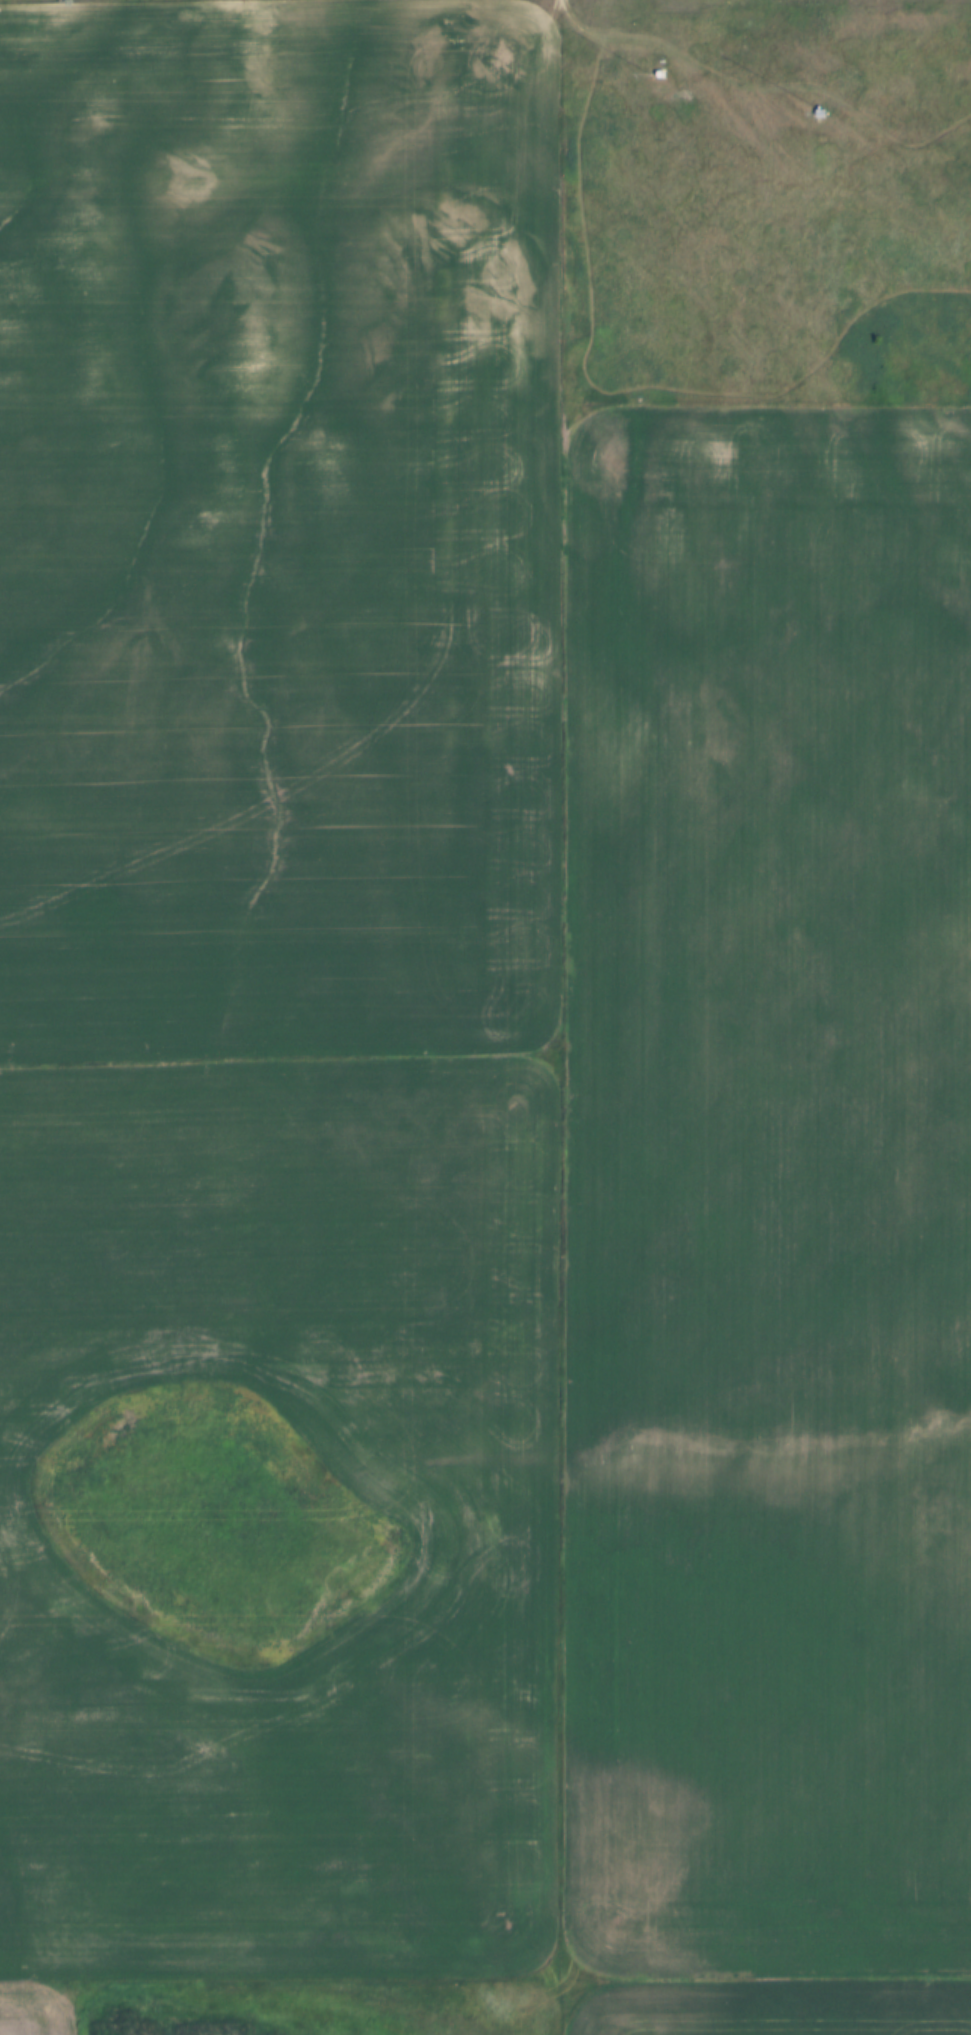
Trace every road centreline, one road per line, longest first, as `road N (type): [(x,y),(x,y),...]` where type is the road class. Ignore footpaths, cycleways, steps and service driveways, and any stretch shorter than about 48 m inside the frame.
road 1 (track): [(970,1975),(0,1979)]

